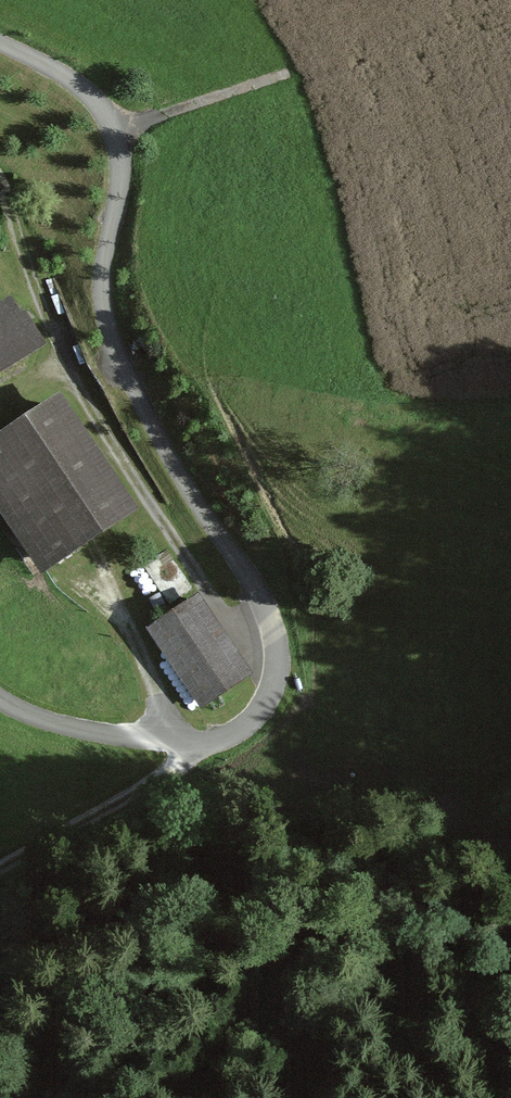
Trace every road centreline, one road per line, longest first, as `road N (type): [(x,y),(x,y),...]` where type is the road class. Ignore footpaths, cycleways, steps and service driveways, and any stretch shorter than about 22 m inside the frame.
road 1 (unclassified): [(0,42),(78,85),(114,128),(120,174),(104,267),(107,325),(170,459),(255,589),(277,653),(273,687),(255,717),(205,745),(72,728),(0,699)]
road 2 (track): [(205,745),(0,868)]
road 3 (track): [(114,128),(288,71)]

